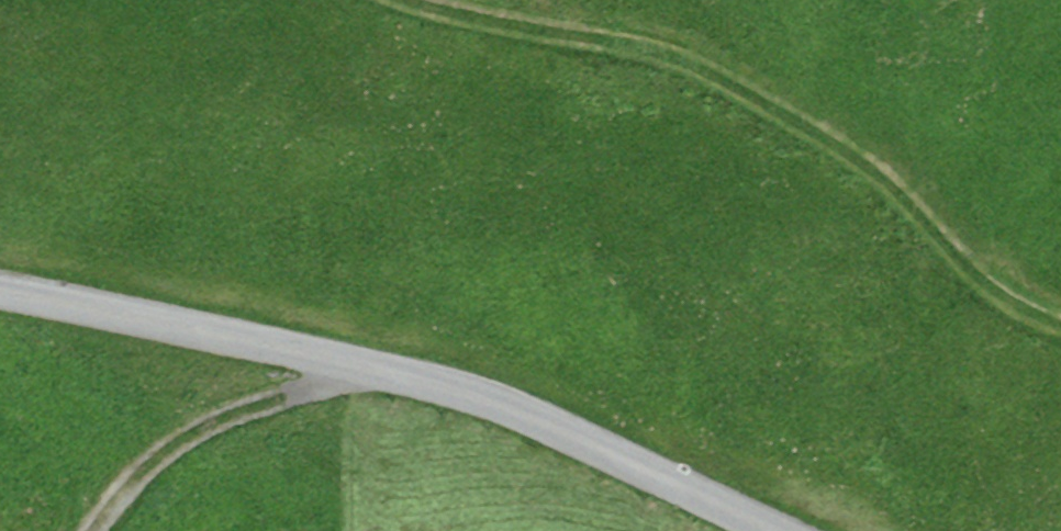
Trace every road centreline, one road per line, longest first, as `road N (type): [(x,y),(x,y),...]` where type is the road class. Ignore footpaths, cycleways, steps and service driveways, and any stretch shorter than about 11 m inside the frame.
road 1 (tertiary): [(785,530),(581,430),(486,395),(0,288)]
road 2 (track): [(472,0),(685,49),(939,202),(1060,315)]
road 3 (track): [(355,362),(184,442),(98,530)]

